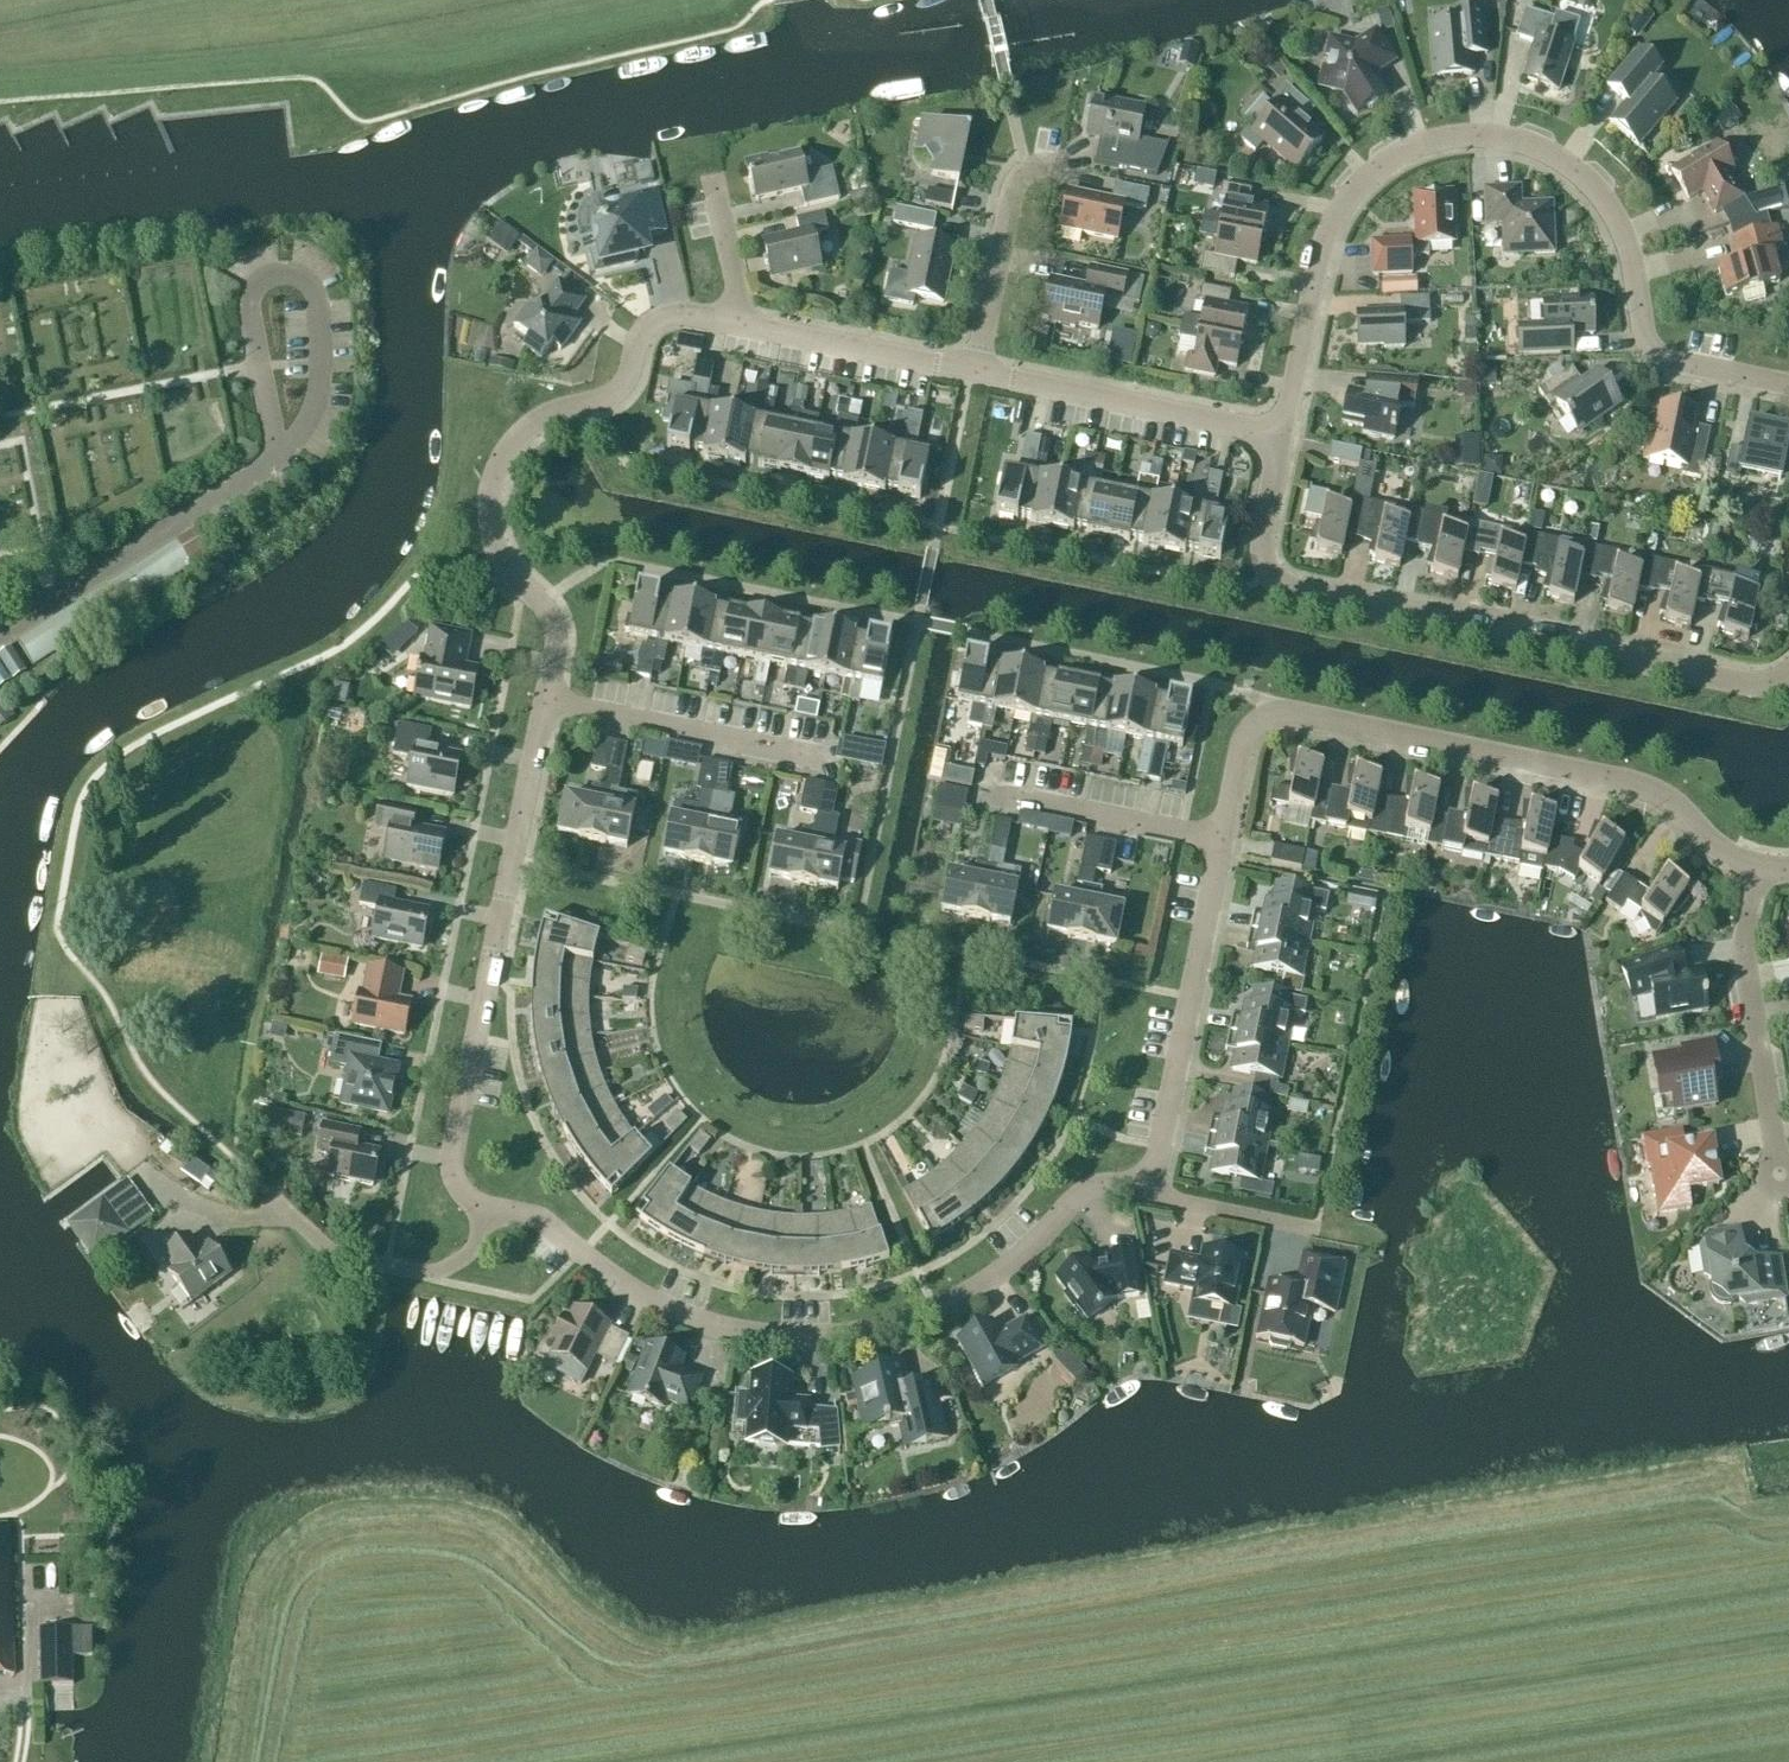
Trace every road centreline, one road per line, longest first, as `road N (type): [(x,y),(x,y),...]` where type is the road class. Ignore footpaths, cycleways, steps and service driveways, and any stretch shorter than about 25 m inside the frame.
road 1 (residential): [(1279,434),(1322,252),(1342,207),(1410,149),(1454,138),(1507,137),(1560,156),(1595,185),(1623,230),(1651,352),(1788,389)]
road 2 (residential): [(1145,1175),(1072,1201),(1009,1266),(935,1311),(840,1335),(755,1334),(651,1301),(551,1227),(486,1206)]
road 3 (residential): [(1762,873),(1721,858),(1670,800),(1645,787),(1296,714),(1255,726),(1242,744),(1223,840)]
road 4 (residential): [(545,702),(554,631),(491,533),(488,493),(502,453),(550,410),(619,388),(656,314),(683,310),(743,320)]
road 5 (residential): [(1266,572),(1285,583),(1772,679),(1788,667)]
road 6 (residential): [(486,1206),(464,1196),(452,1144),(545,702)]
road 7 (residential): [(266,466),(308,408),(324,344),(326,290),(313,265),(280,254),(257,257),(245,283),(249,356)]
road 8 (residential): [(1223,840),(1160,1146),(1145,1175)]
road 9 (residential): [(0,637),(266,466)]
road 10 (residential): [(972,369),(1279,434)]
road 11 (residential): [(1778,1174),(1750,964),(1762,873)]
road 12 (residential): [(823,757),(545,702)]
road 13 (residential): [(270,1194),(341,1255),(426,1274),(453,1266),(471,1250),(486,1206)]
road 14 (residential): [(743,320),(972,369)]
road 15 (residential): [(1223,840),(999,794)]
road 16 (residential): [(972,369),(1024,170)]
road 17 (residential): [(1315,1229),(1174,1201),(1145,1175)]
road 18 (residential): [(1266,572),(1255,549),(1279,434)]
road 19 (residential): [(743,320),(712,185)]

